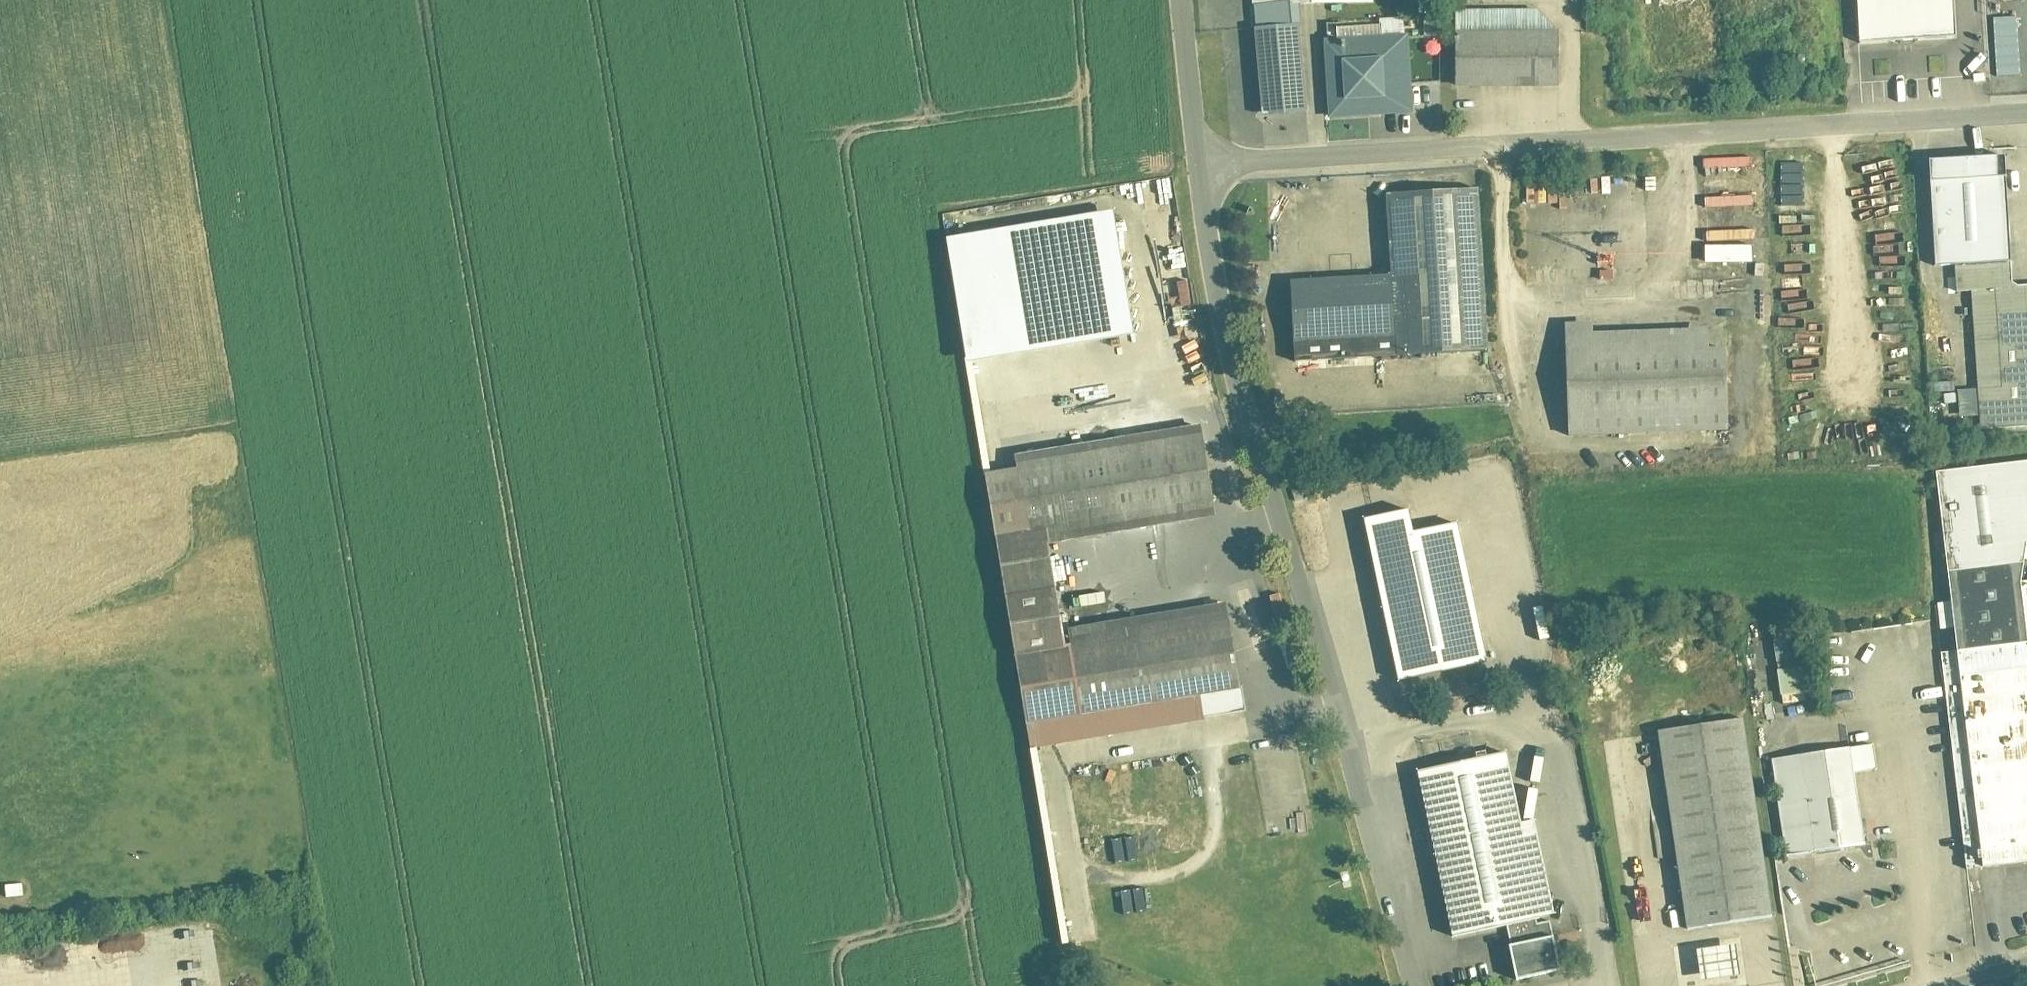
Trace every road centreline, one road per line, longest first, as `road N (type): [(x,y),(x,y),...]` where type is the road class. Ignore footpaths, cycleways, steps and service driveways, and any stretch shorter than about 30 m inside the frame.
road 1 (residential): [(1417,985),(1243,384),(1198,166)]
road 2 (residential): [(1198,166),(2026,114)]
road 3 (residential): [(1198,166),(1185,0)]

